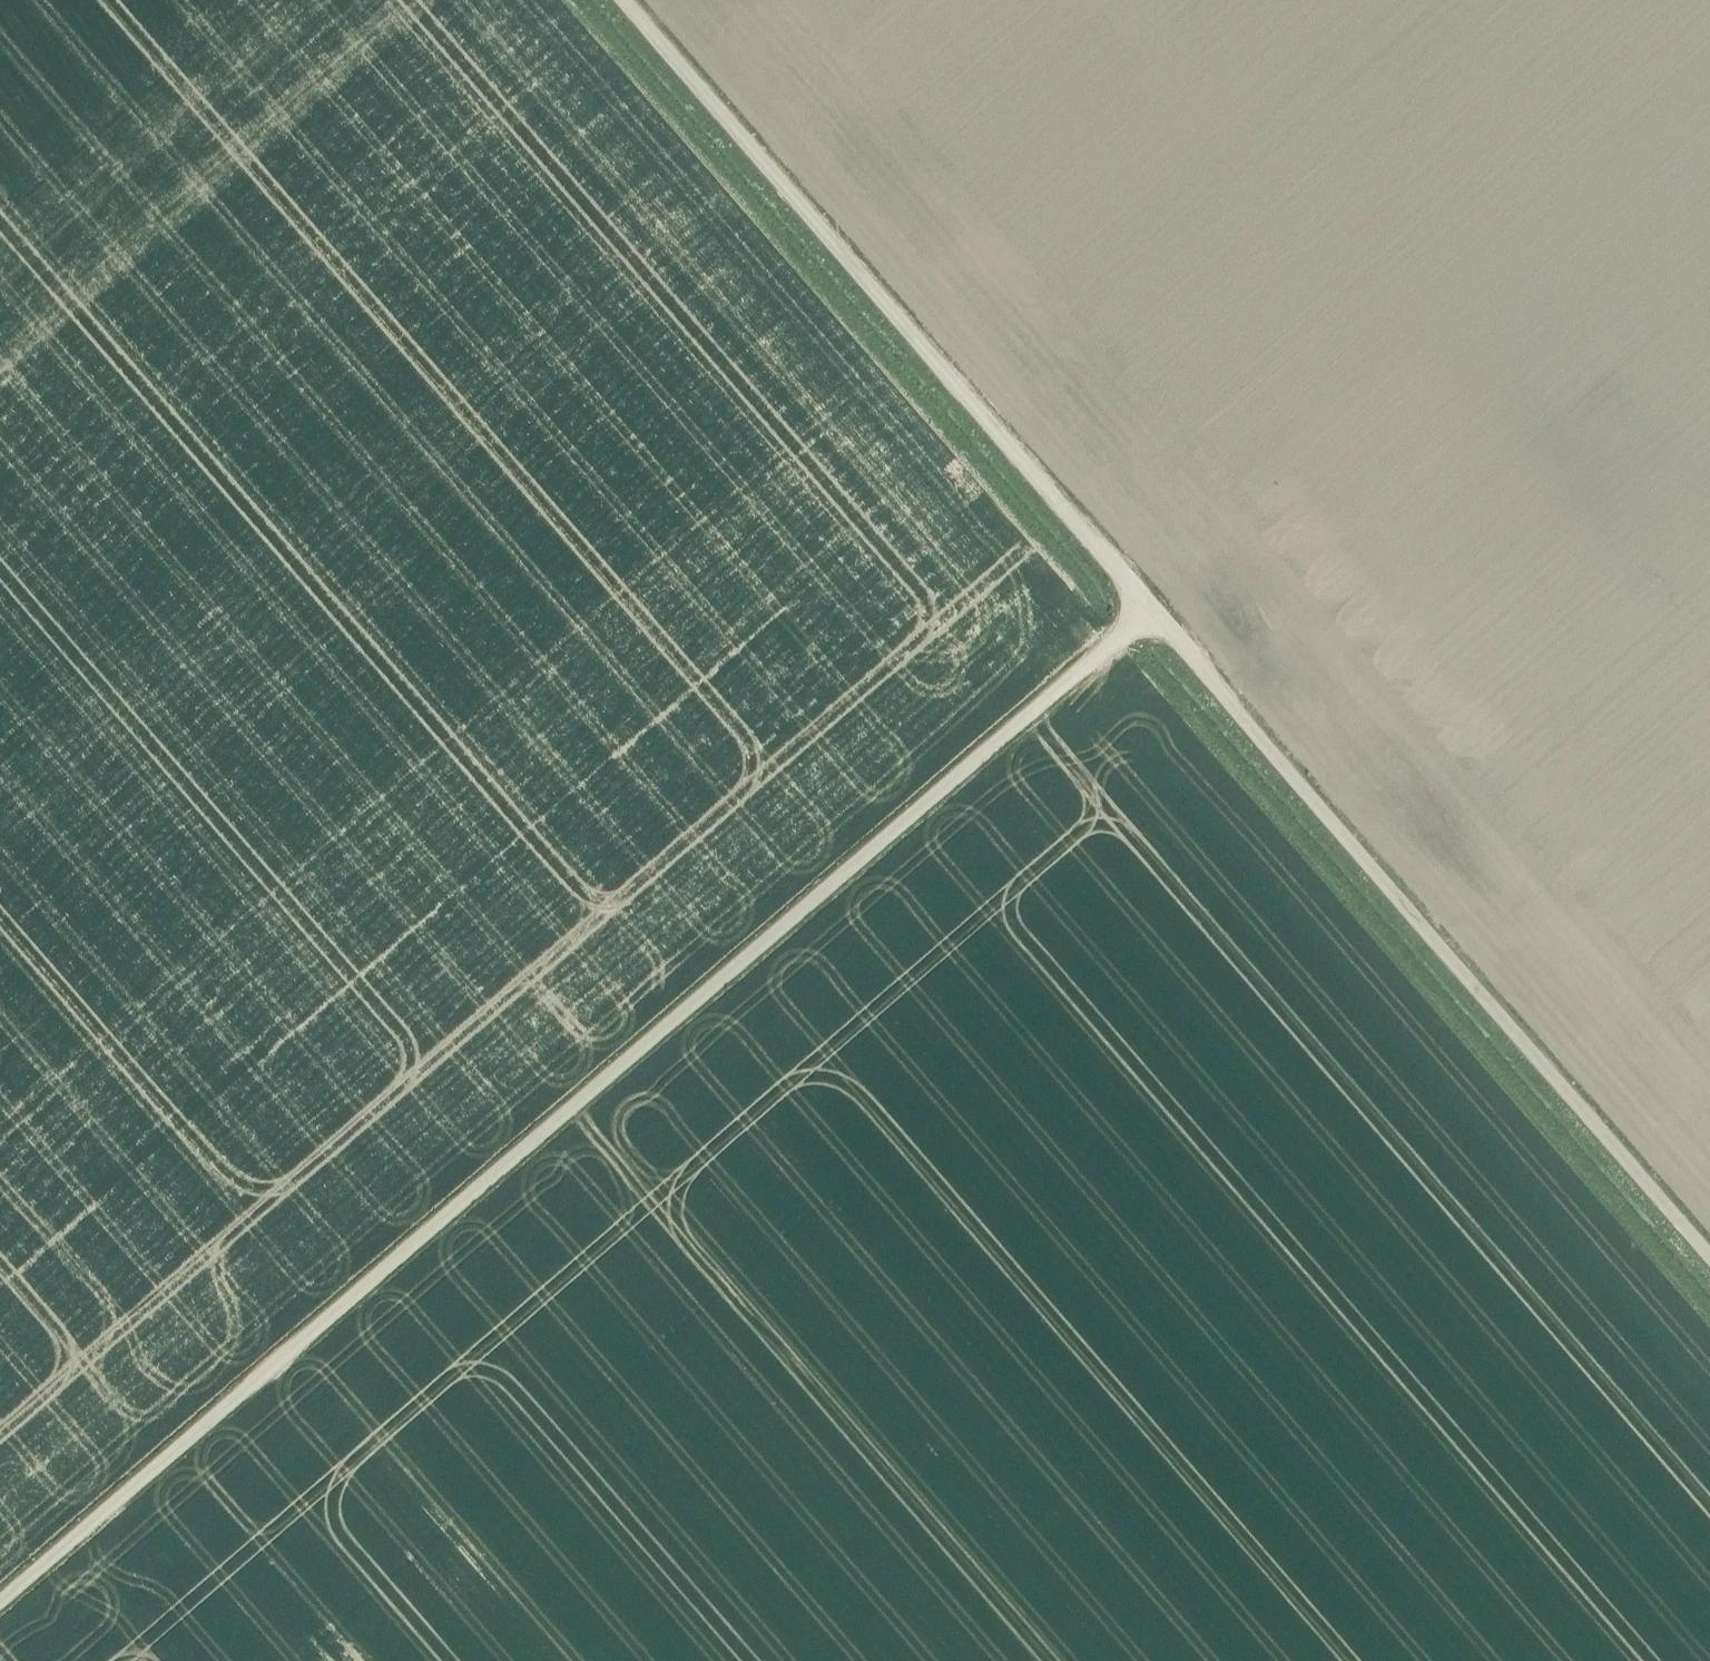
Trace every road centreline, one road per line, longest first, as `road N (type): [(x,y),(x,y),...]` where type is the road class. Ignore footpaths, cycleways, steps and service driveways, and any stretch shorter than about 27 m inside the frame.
road 1 (unclassified): [(0,1608),(1157,613)]
road 2 (unclassified): [(1709,1253),(1157,613)]
road 3 (unclassified): [(1157,613),(631,0)]

